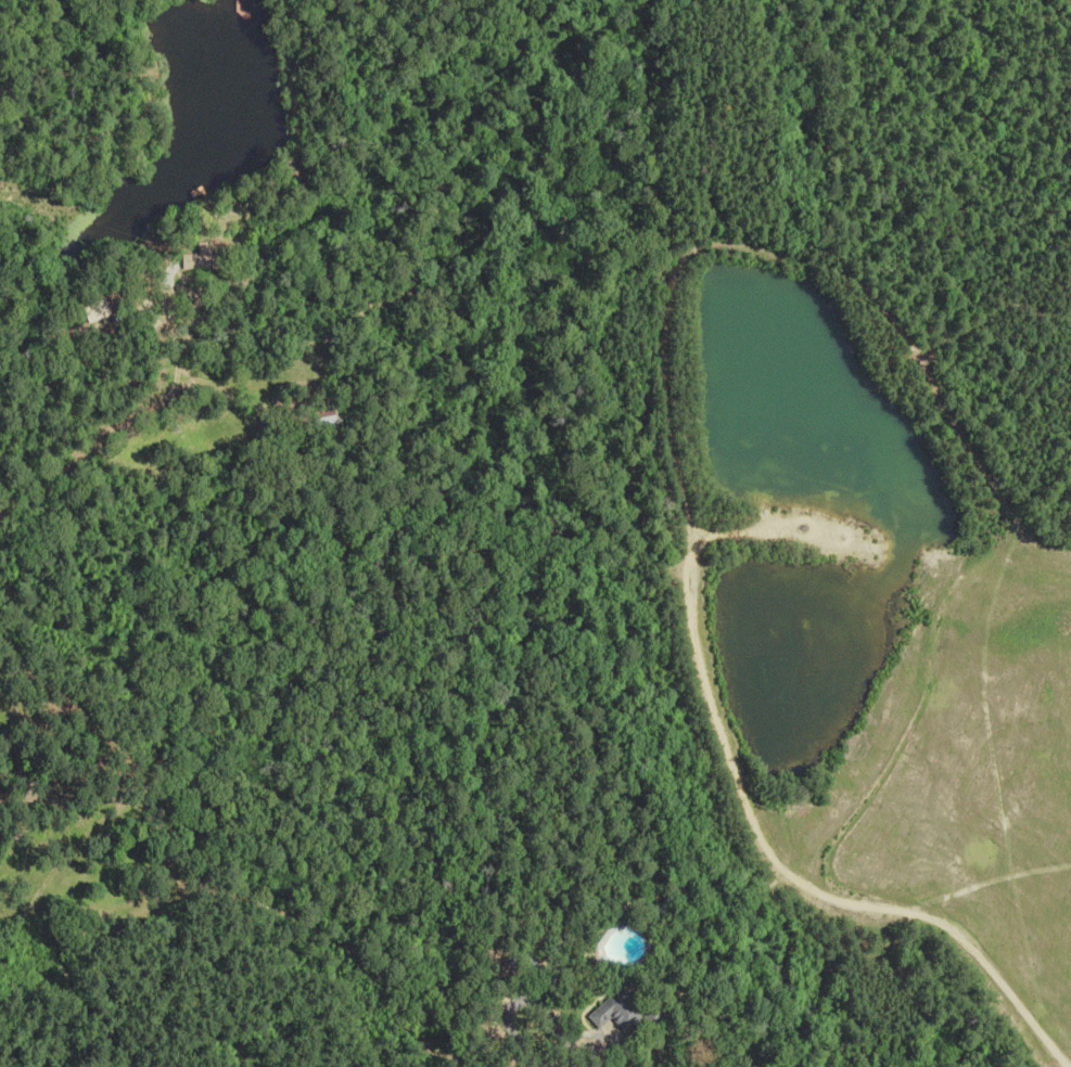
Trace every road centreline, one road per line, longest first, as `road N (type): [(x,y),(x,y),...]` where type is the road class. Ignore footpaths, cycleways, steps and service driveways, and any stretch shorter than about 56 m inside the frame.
road 1 (track): [(683,553),(680,597),(699,690),(736,795),(769,859),(836,904),(917,915),(954,934),(1062,1066)]

